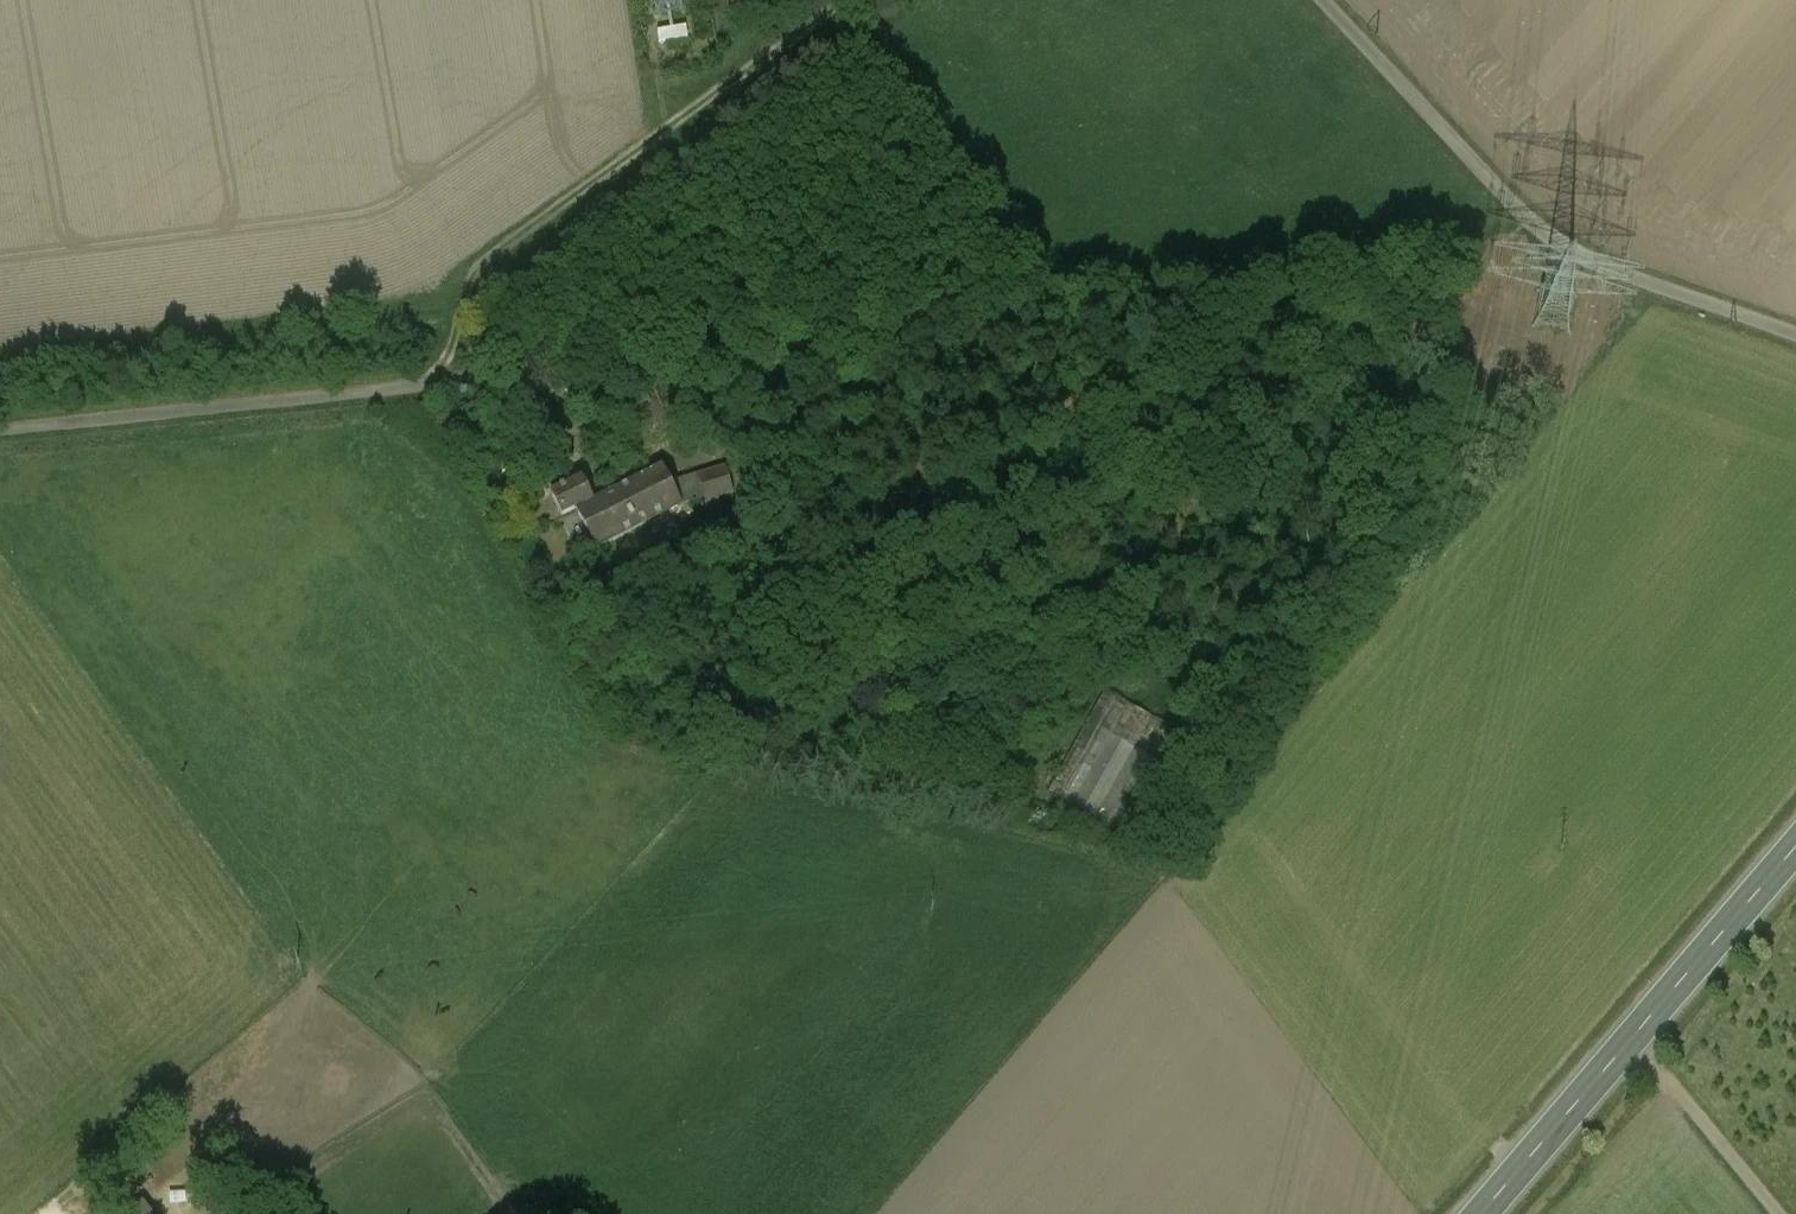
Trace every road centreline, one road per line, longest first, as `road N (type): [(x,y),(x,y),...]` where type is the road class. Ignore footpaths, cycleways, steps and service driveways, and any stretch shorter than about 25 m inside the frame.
road 1 (unclassified): [(0,431),(418,386),(443,373),(476,271),(844,0)]
road 2 (secondary): [(1795,851),(1480,1213)]

